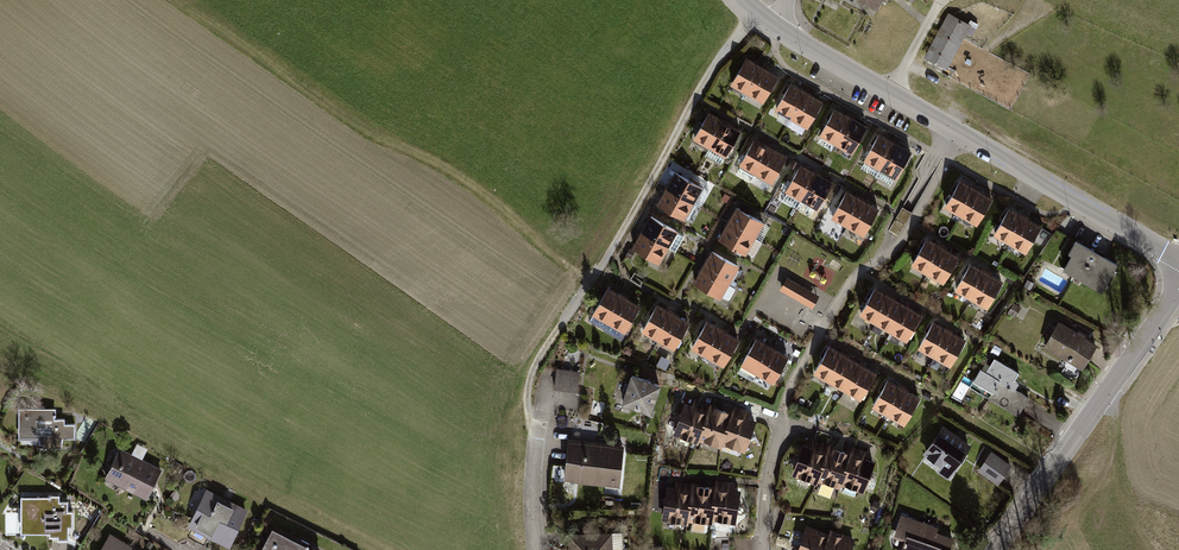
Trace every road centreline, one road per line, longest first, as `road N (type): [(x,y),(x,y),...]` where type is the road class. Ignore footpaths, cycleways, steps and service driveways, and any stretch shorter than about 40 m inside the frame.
road 1 (track): [(595,277),(568,269),(483,191),(332,107),(177,0)]
road 2 (track): [(760,16),(697,96),(609,255),(537,358),(529,410),(536,433)]
road 3 (residential): [(1178,257),(774,26)]
road 4 (residential): [(995,549),(1178,289)]
road 5 (track): [(1114,381),(1114,445),(1100,484),(1050,549)]
road 6 (residential): [(544,399),(536,433),(539,549)]
road 7 (residential): [(770,549),(765,501),(784,408)]

